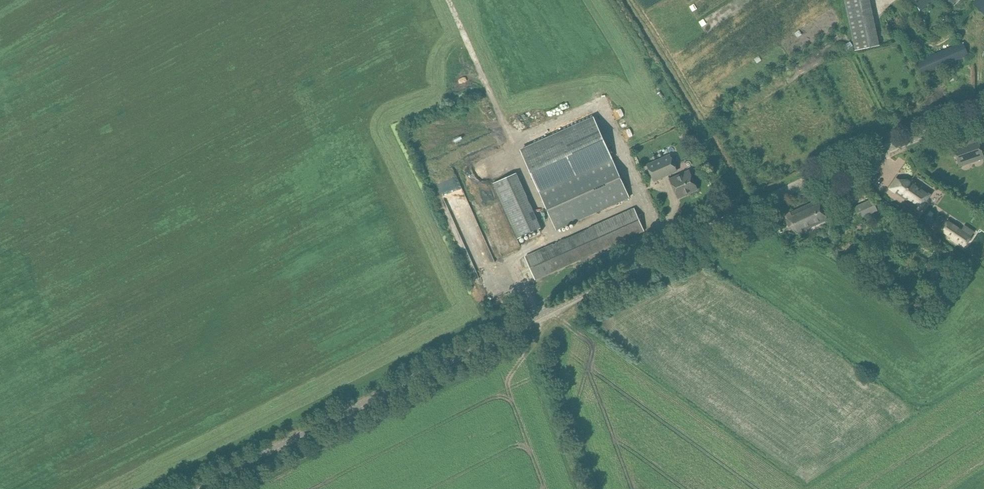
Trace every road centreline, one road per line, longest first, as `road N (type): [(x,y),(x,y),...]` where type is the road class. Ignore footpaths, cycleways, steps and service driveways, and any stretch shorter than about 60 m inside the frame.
road 1 (unclassified): [(193,488),(877,152),(983,120)]

